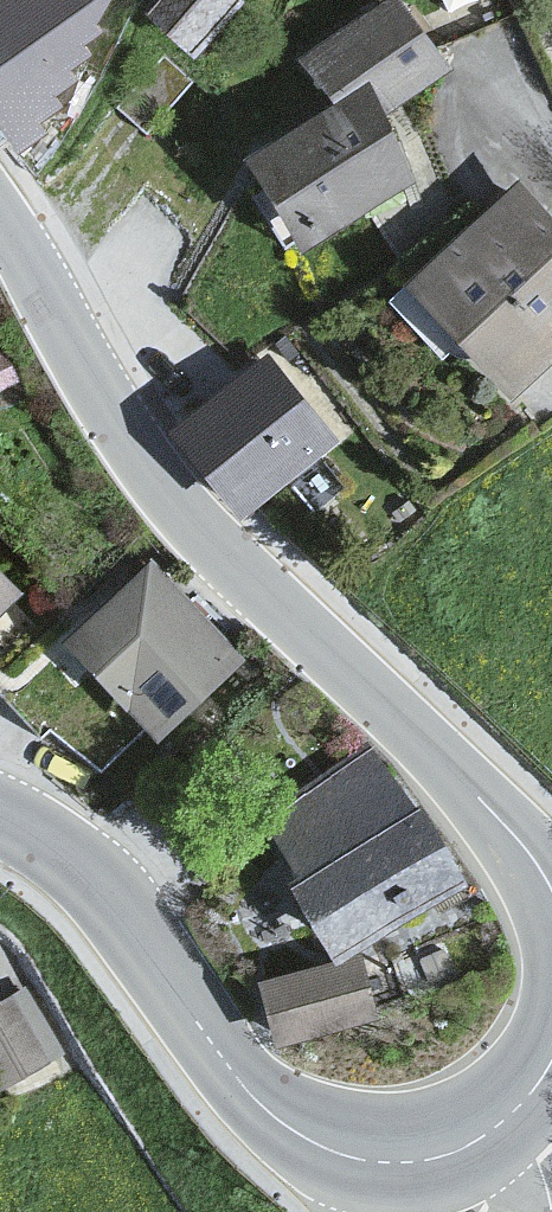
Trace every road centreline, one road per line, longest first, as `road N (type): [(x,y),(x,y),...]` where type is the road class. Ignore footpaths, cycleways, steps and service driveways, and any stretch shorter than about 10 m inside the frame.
road 1 (tertiary): [(551,893),(500,819),(183,520),(138,465),(0,224)]
road 2 (tertiary): [(0,819),(40,840),(113,906),(269,1113),(342,1156),(398,1164)]
road 3 (tertiary): [(398,1164),(475,1145),(513,1115)]

